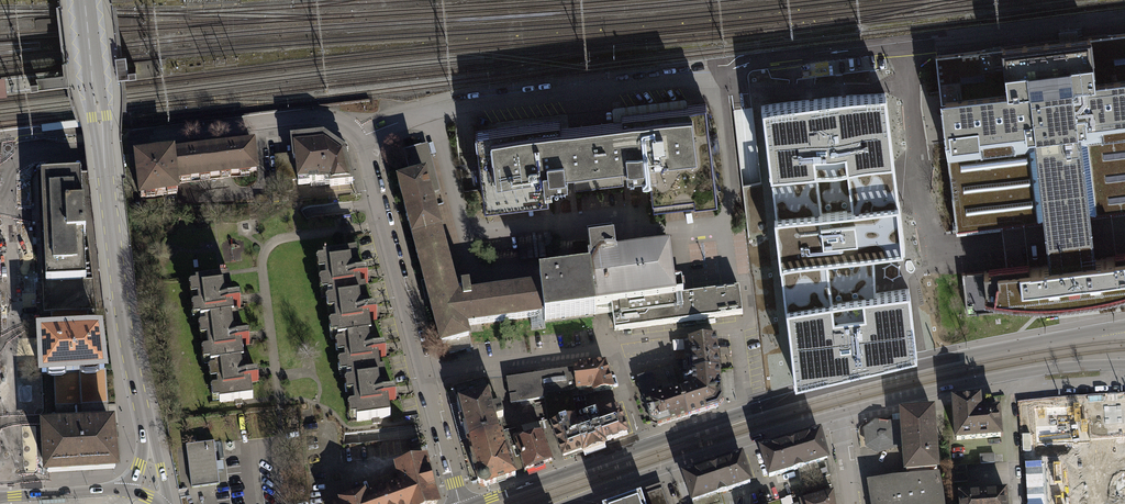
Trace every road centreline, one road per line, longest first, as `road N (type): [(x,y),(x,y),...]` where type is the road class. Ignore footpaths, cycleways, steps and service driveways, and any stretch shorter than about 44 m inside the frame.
road 1 (secondary): [(1124,325),(855,380),(645,446)]
road 2 (residential): [(129,138),(299,117),(351,130),(365,151),(425,375)]
road 3 (secondary): [(84,0),(138,391)]
road 4 (secondary): [(837,415),(1010,376),(1124,365)]
road 5 (residential): [(645,446),(614,352),(425,375)]
road 6 (secondary): [(568,503),(837,415)]
road 7 (residential): [(15,430),(8,206)]
road 8 (secondary): [(645,446),(472,503)]
road 9 (residential): [(8,206),(12,168),(28,154),(129,138)]
road 10 (residential): [(425,375),(461,503)]
road 11 (secondary): [(128,490),(0,497)]

